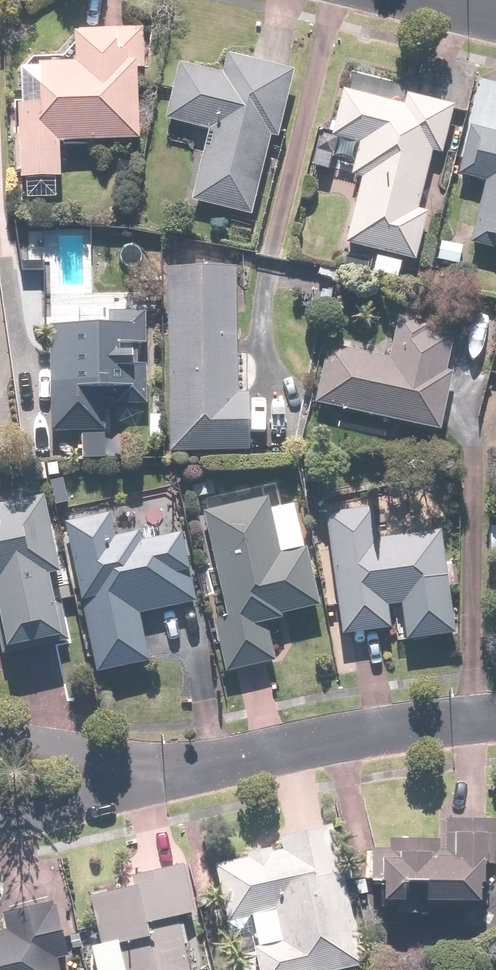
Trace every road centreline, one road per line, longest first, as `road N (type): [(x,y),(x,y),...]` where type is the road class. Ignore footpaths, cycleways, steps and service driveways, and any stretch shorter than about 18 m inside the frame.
road 1 (residential): [(495,720),(374,732),(159,781)]
road 2 (residential): [(159,781),(0,820)]

